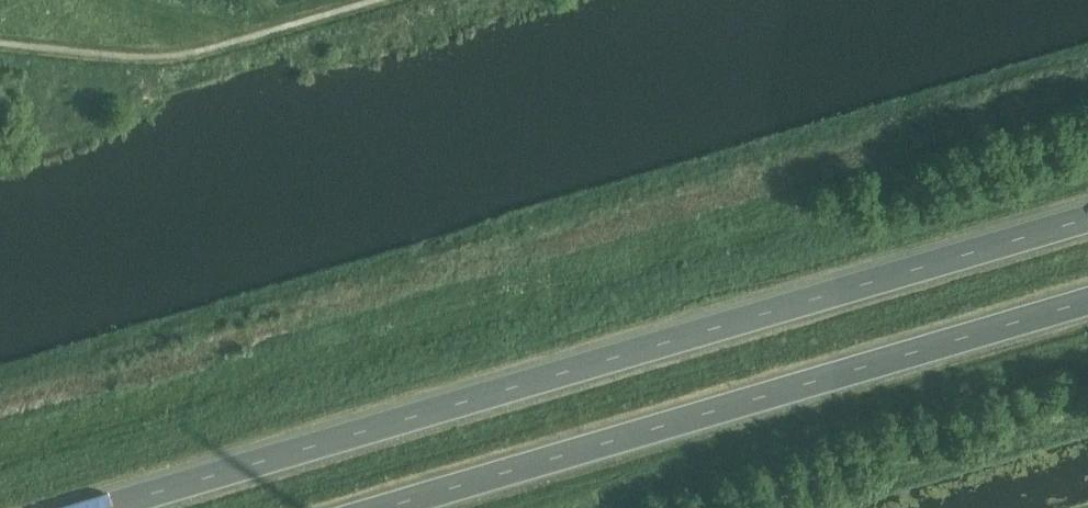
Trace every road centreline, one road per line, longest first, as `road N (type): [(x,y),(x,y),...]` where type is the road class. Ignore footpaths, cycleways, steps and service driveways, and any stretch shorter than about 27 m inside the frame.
road 1 (trunk): [(1087,220),(91,507)]
road 2 (trunk): [(393,507),(1087,305)]

